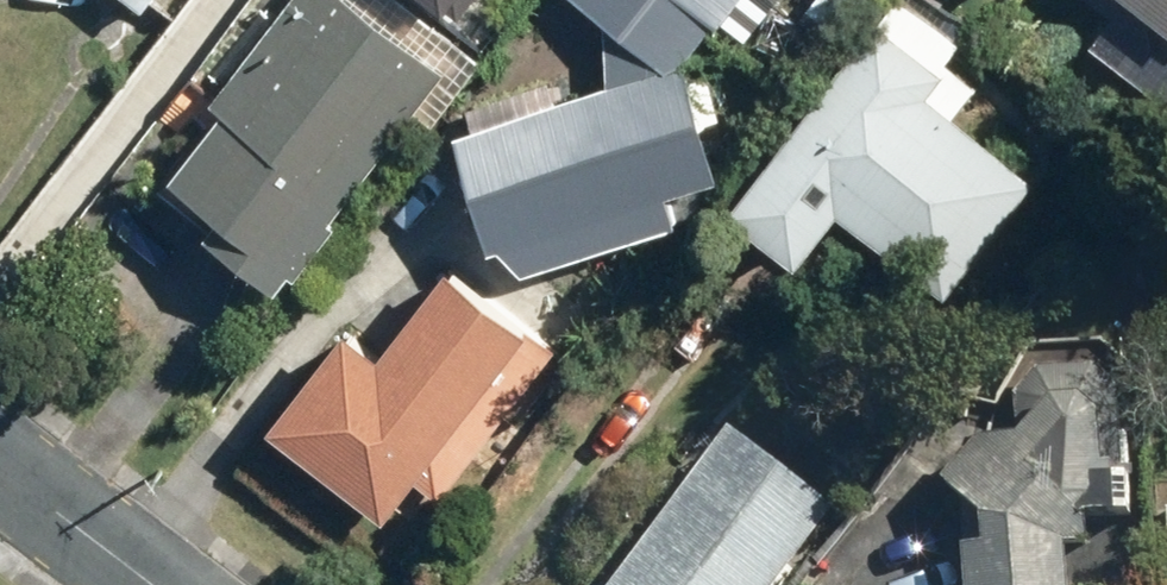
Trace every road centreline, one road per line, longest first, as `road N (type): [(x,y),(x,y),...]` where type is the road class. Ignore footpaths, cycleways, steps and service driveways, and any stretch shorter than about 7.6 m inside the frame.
road 1 (residential): [(0,469),(150,584)]

